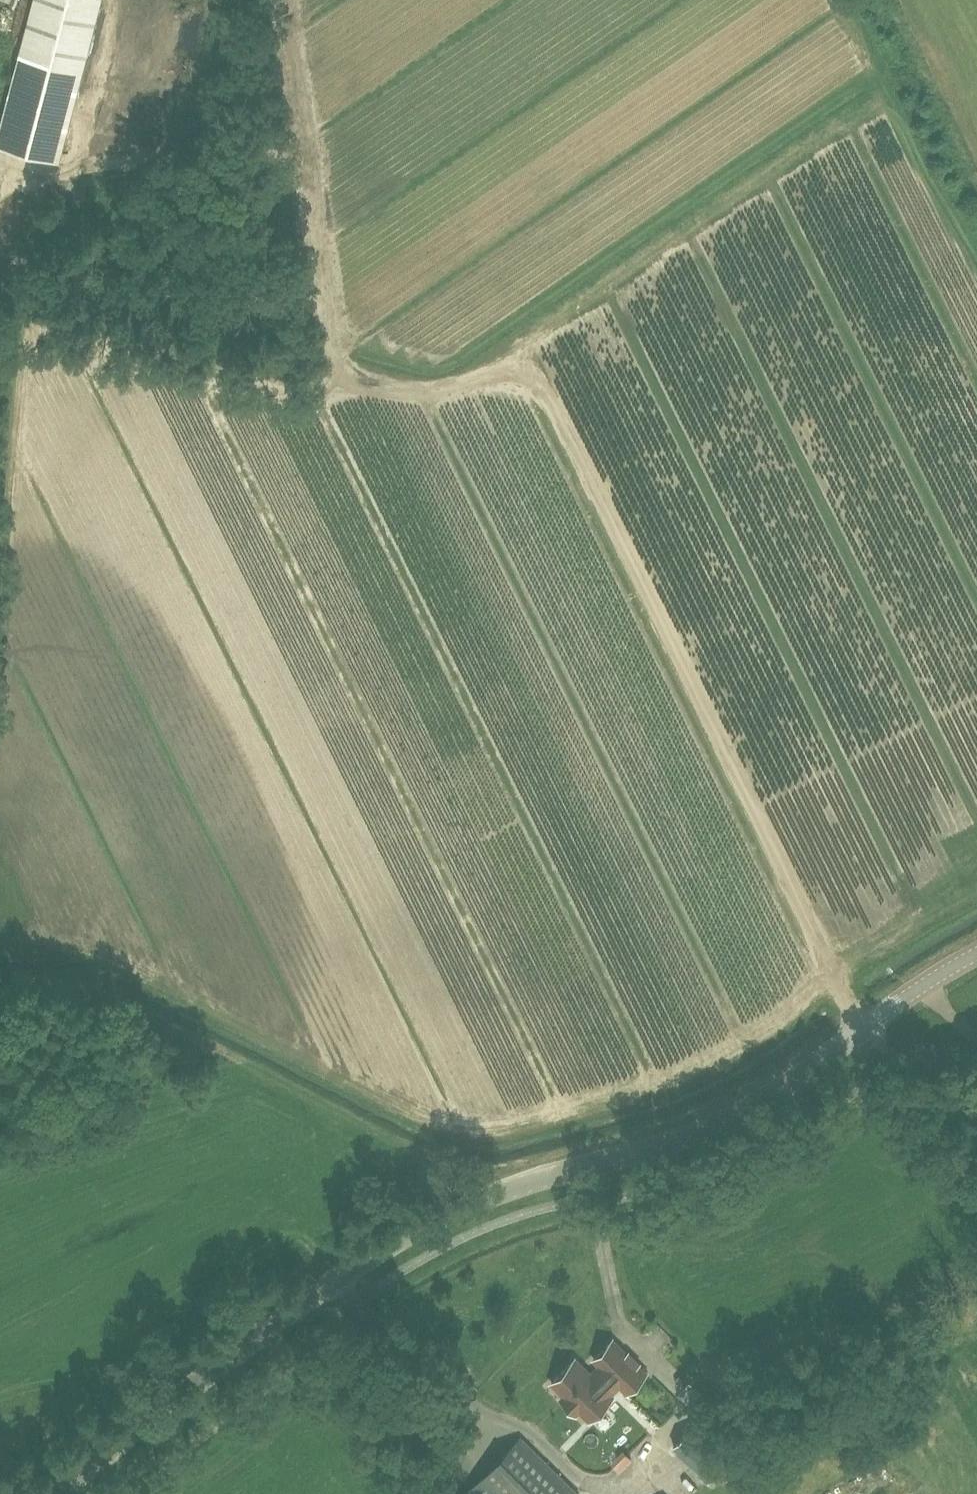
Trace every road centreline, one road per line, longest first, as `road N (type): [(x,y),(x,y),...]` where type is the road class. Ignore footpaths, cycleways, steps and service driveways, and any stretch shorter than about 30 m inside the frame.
road 1 (tertiary): [(55,1493),(335,1277),(487,1199),(661,1147),(749,1109),(976,956)]
road 2 (track): [(869,1024),(976,1117)]

